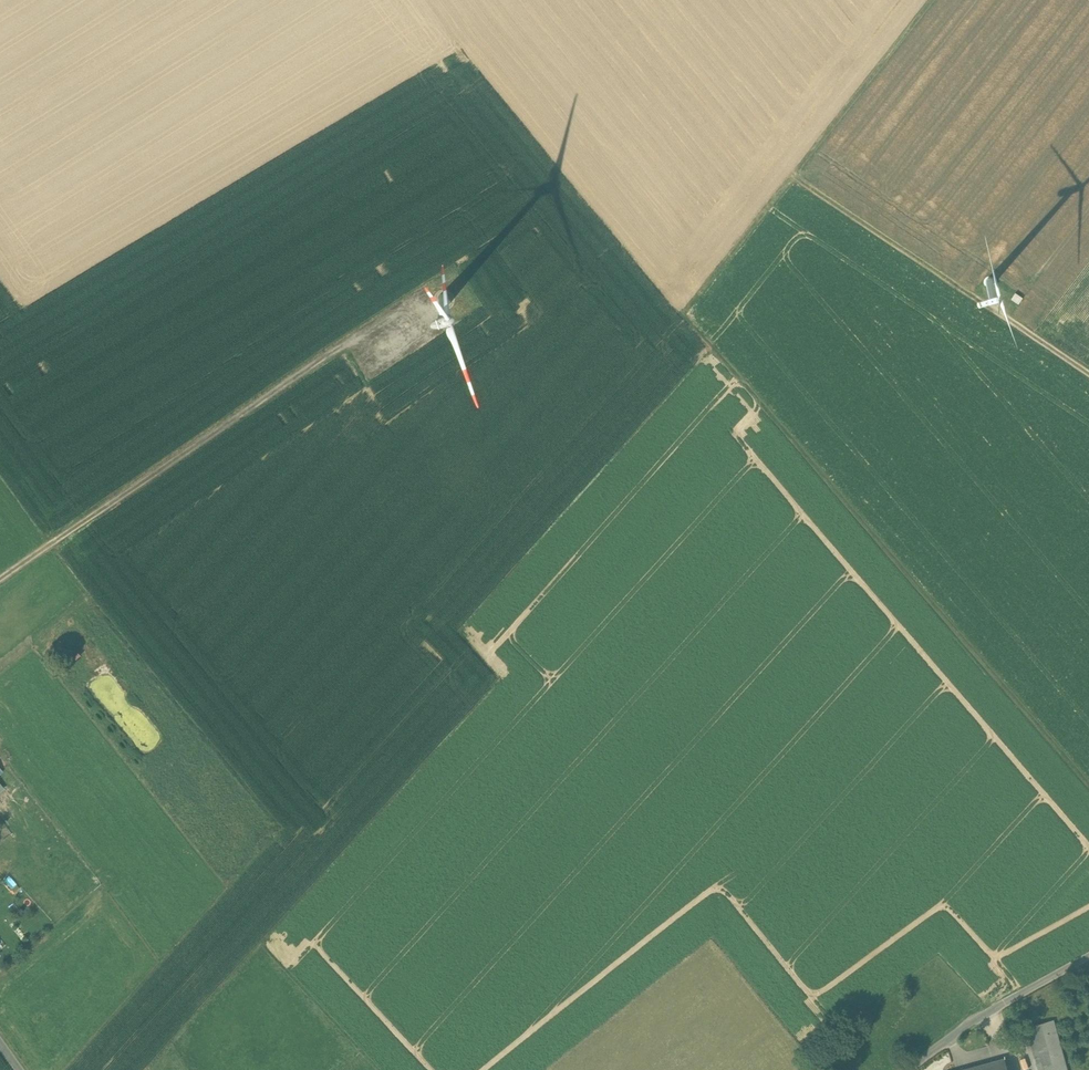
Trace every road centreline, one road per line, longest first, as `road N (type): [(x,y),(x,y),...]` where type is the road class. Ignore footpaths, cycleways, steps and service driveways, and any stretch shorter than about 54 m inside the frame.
road 1 (track): [(0,579),(416,297)]
road 2 (unclassified): [(908,1069),(983,1014),(1088,956)]

